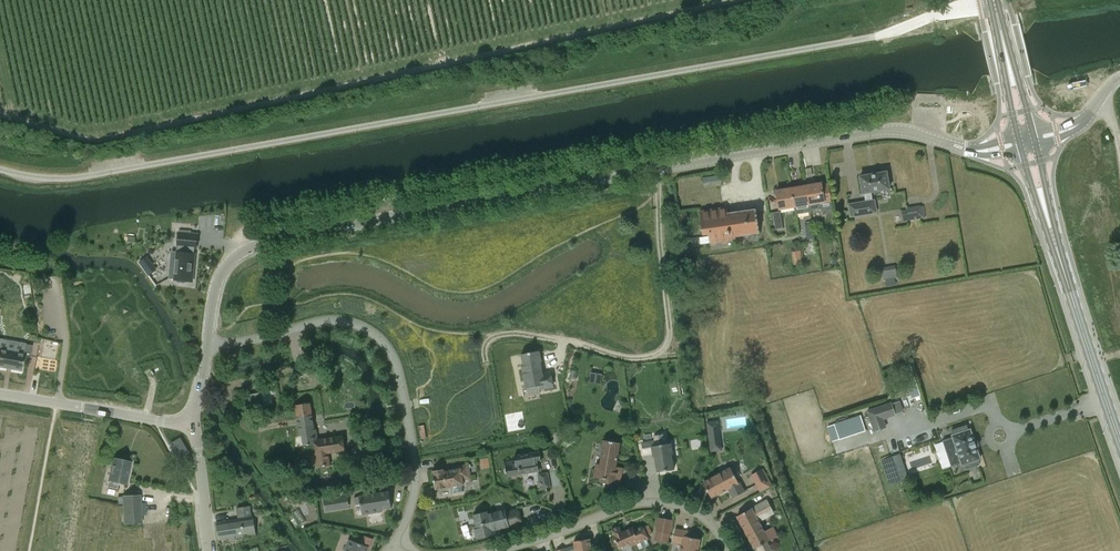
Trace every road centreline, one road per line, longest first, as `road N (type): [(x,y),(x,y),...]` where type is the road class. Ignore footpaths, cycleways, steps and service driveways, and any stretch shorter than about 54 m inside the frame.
road 1 (unclassified): [(0,170),(77,178),(835,44),(994,4)]
road 2 (tertiary): [(193,426),(214,297),(222,272),(248,249),(658,170)]
road 3 (residential): [(658,170),(670,330),(664,350),(618,356),(514,333),(486,342),(485,360)]
road 4 (tertiary): [(658,170),(878,131),(961,149)]
road 5 (unclassified): [(0,393),(193,426)]
road 6 (secondary): [(1119,440),(1064,271)]
road 7 (secondary): [(1064,271),(1035,145)]
road 8 (secondary): [(1021,150),(1064,271)]
road 9 (tertiary): [(210,550),(193,426)]
road 10 (secondary): [(1033,134),(997,19)]
road 11 (secondary): [(997,19),(1018,137)]

